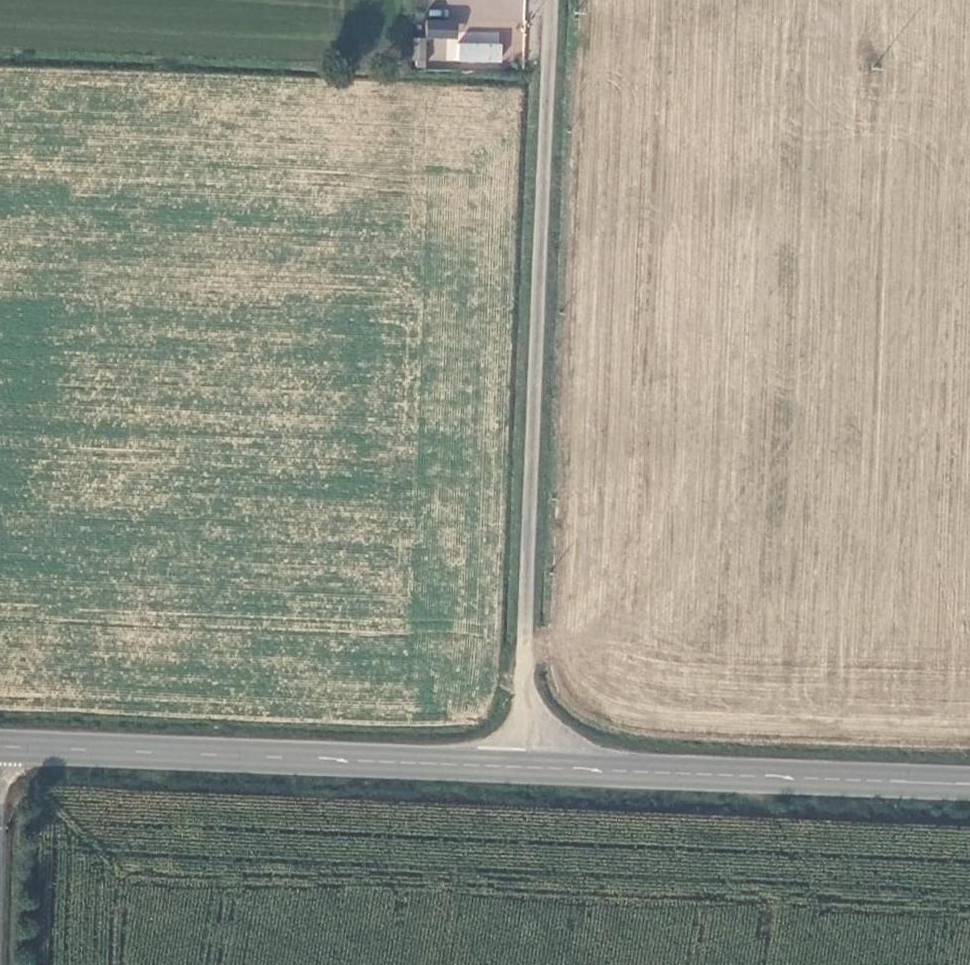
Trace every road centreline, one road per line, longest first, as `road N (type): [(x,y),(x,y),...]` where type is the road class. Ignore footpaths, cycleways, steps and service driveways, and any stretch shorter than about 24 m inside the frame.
road 1 (unclassified): [(524,768),(552,0)]
road 2 (secondary): [(0,747),(524,768)]
road 3 (secondary): [(524,768),(969,785)]

